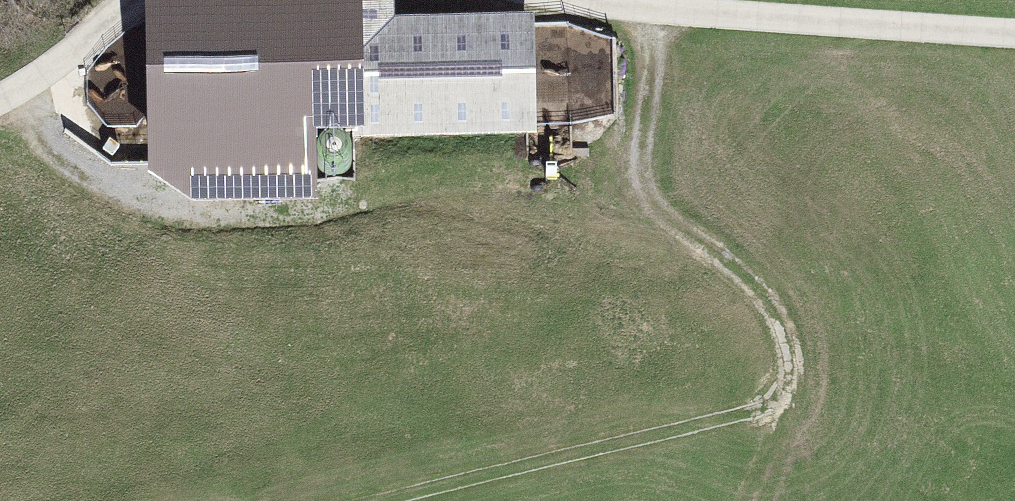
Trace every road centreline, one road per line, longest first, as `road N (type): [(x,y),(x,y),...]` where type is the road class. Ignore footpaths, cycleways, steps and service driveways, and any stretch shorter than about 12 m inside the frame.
road 1 (track): [(656,7),(640,186),(648,205),(772,311),(785,385),(762,408),(379,500)]
road 2 (track): [(1014,28),(604,0)]
road 3 (track): [(128,0),(80,46),(0,96)]

